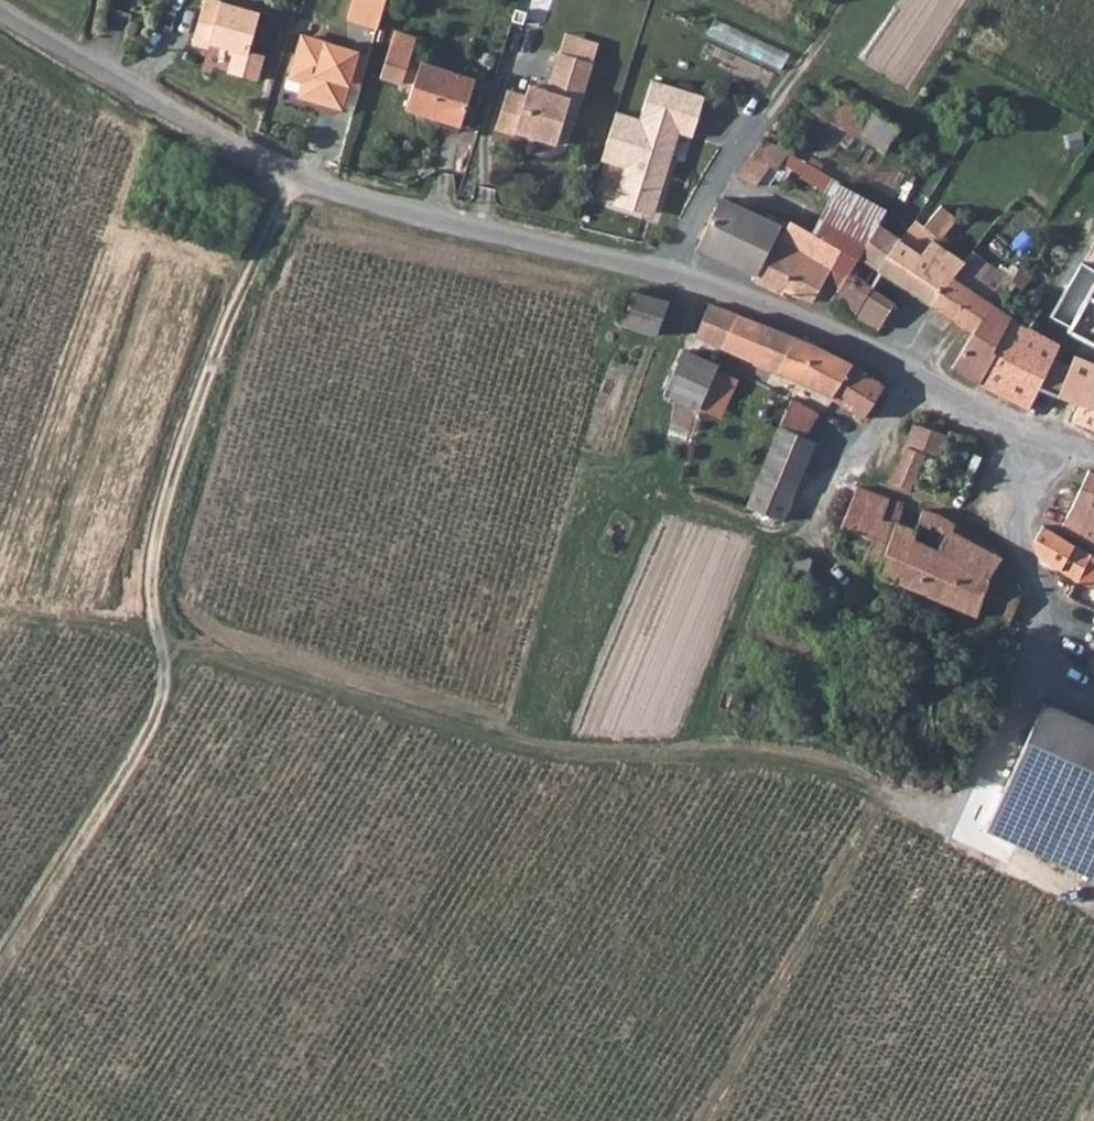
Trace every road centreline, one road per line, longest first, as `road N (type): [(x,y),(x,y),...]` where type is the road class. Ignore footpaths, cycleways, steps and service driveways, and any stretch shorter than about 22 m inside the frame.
road 1 (track): [(1093,907),(834,774),(569,758),(447,734),(207,659),(154,625),(164,675),(150,735),(0,975)]
road 2 (unclassified): [(1093,454),(1003,420),(727,292),(295,176),(0,15)]
road 3 (track): [(0,618),(154,625),(147,572),(170,461),(295,176)]

